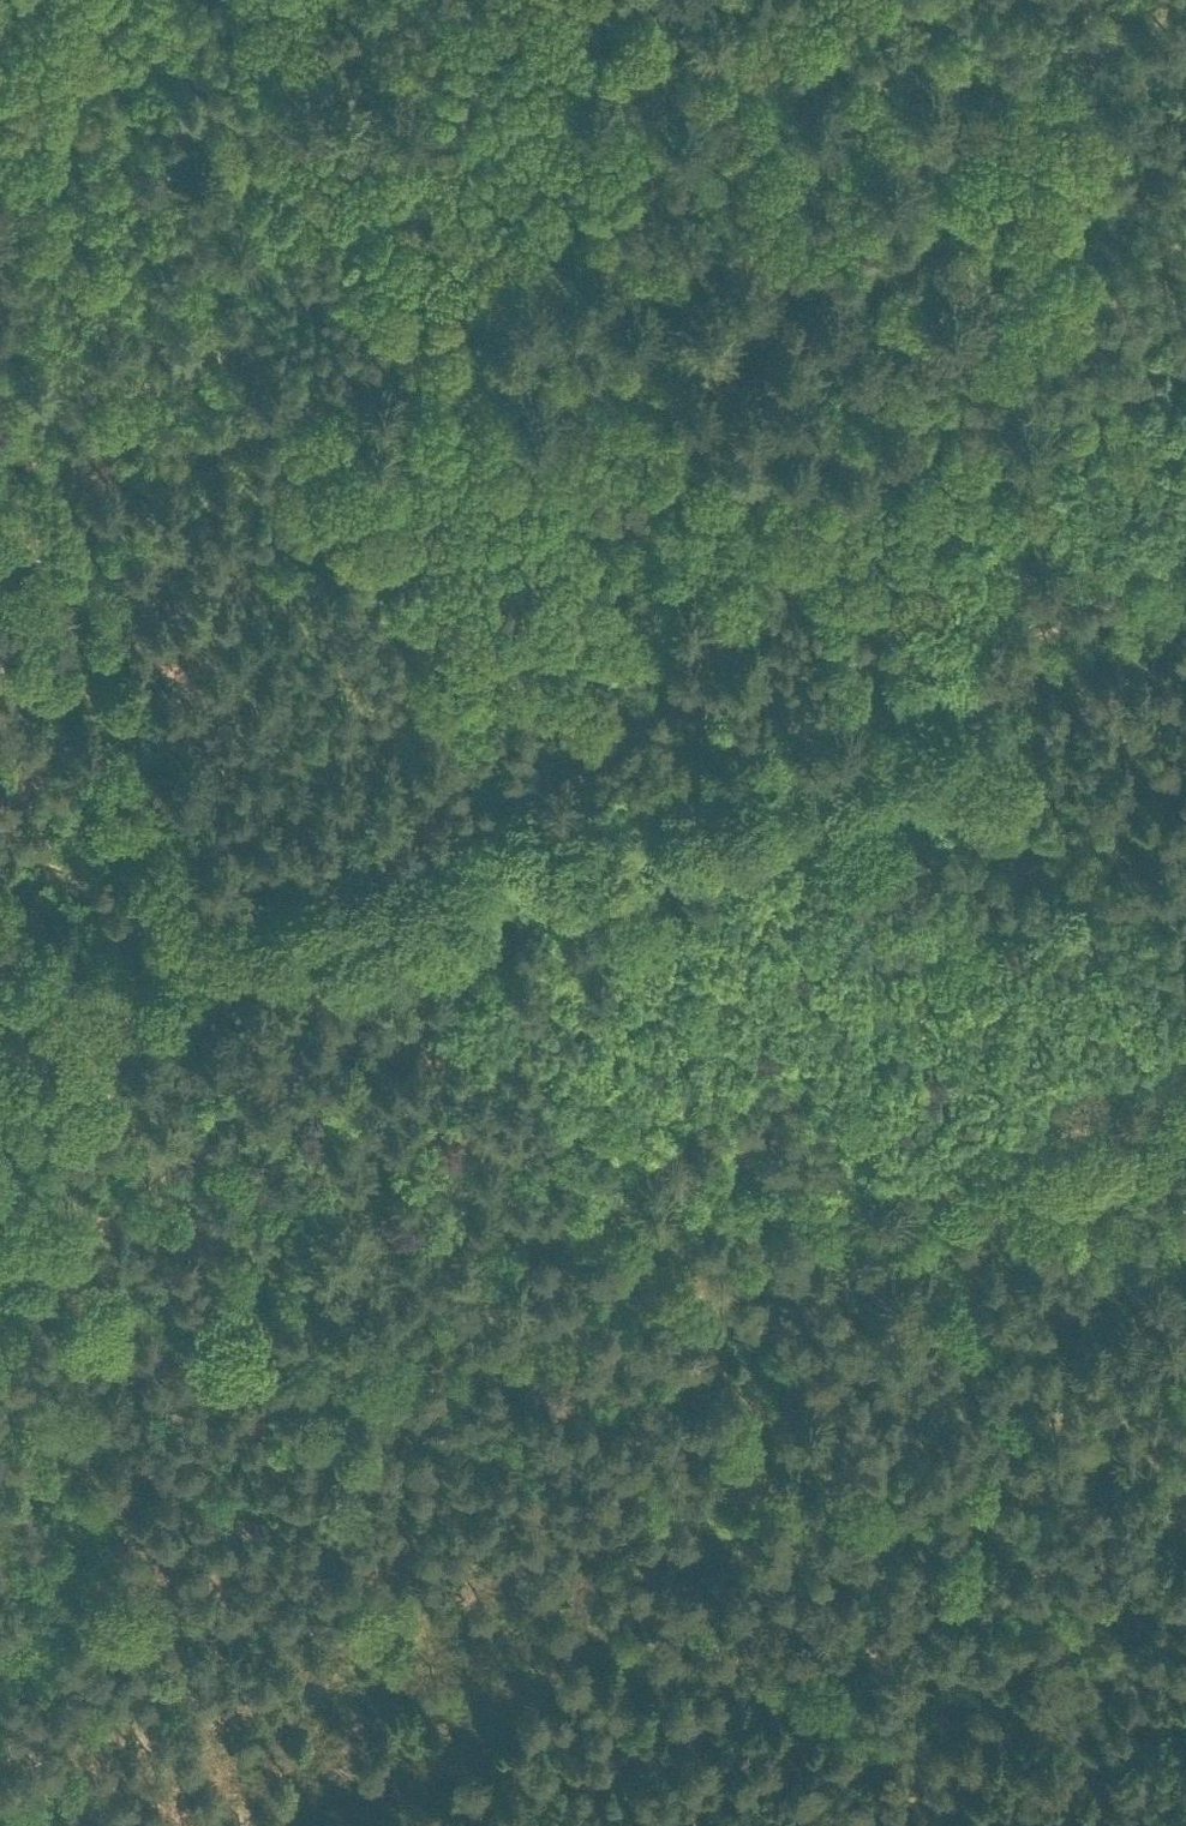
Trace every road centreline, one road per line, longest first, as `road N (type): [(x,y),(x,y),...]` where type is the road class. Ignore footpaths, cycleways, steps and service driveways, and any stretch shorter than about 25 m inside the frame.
road 1 (track): [(209,961),(854,743),(946,703),(1185,572)]

